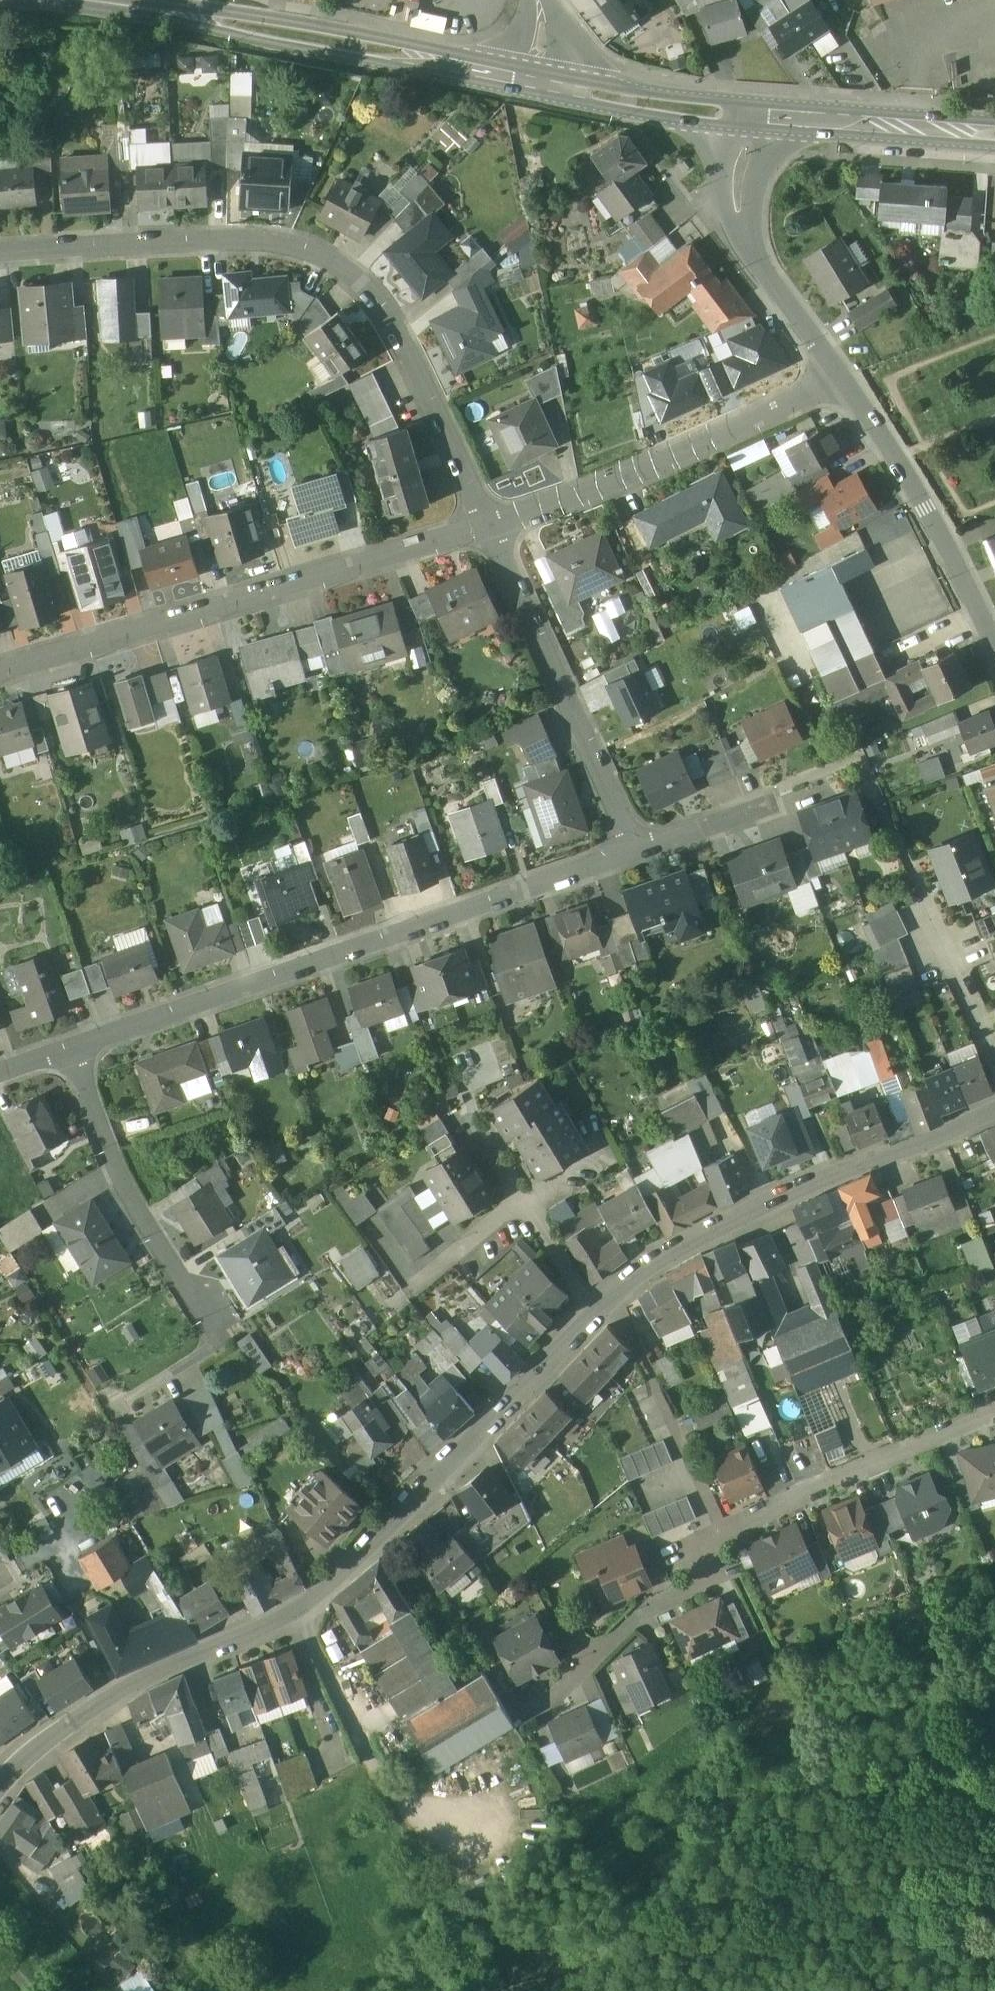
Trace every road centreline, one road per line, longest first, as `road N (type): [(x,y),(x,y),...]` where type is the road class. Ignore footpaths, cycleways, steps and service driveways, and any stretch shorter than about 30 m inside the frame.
road 1 (secondary): [(598,1309),(310,1600),(129,1685),(0,1785)]
road 2 (residential): [(488,526),(388,309),(326,261),(247,240),(0,254)]
road 3 (residential): [(69,1049),(636,850)]
road 4 (residential): [(526,1714),(560,1693),(643,1612),(693,1588),(705,1554),(730,1527),(994,1412)]
road 5 (residential): [(0,670),(488,526)]
road 6 (secondary): [(994,1118),(786,1196),(659,1264),(598,1309)]
road 7 (residential): [(488,526),(594,492),(841,377)]
road 8 (secondary): [(110,2),(203,32),(431,76),(461,67)]
road 9 (secondary): [(461,67),(437,49),(363,35),(214,8),(110,2)]
road 10 (residential): [(636,850),(488,526)]
road 11 (residential): [(69,1049),(106,1149),(213,1326)]
road 12 (residential): [(841,377),(924,508),(988,645)]
road 13 (secondary): [(552,85),(586,101),(720,123),(738,113)]
road 14 (secondary): [(738,113),(717,101),(591,81),(552,85)]
road 15 (secondary): [(829,122),(849,134),(994,145)]
road 16 (secondary): [(994,121),(872,112),(829,122)]
road 17 (residential): [(747,250),(841,377)]
road 18 (residential): [(413,1291),(524,1195)]
road 19 (residential): [(636,850),(774,802)]
road 20 (residential): [(738,113),(721,185),(747,250)]
road 21 (residential): [(524,1195),(598,1309)]
road 22 (residential): [(747,250),(769,117)]

